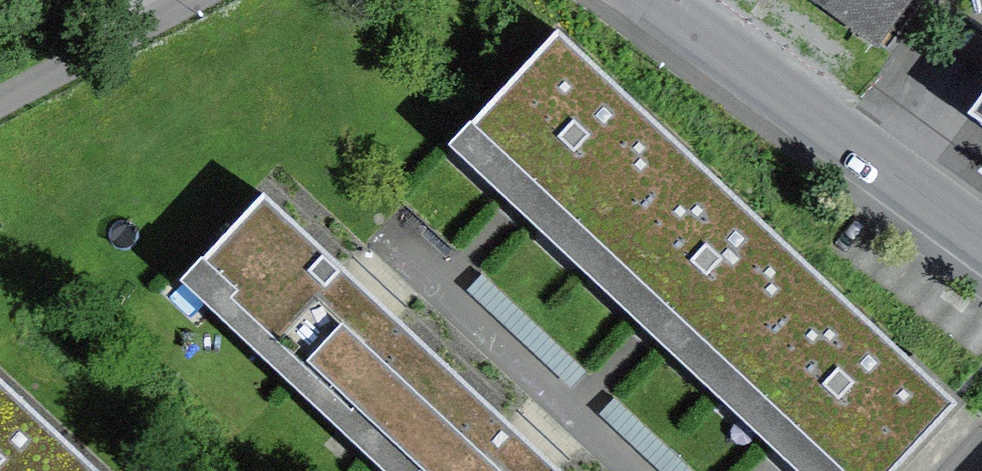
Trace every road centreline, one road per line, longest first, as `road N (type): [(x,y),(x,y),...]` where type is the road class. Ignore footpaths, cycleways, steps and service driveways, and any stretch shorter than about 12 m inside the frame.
road 1 (unclassified): [(981,238),(655,0)]
road 2 (residential): [(0,106),(200,0)]

